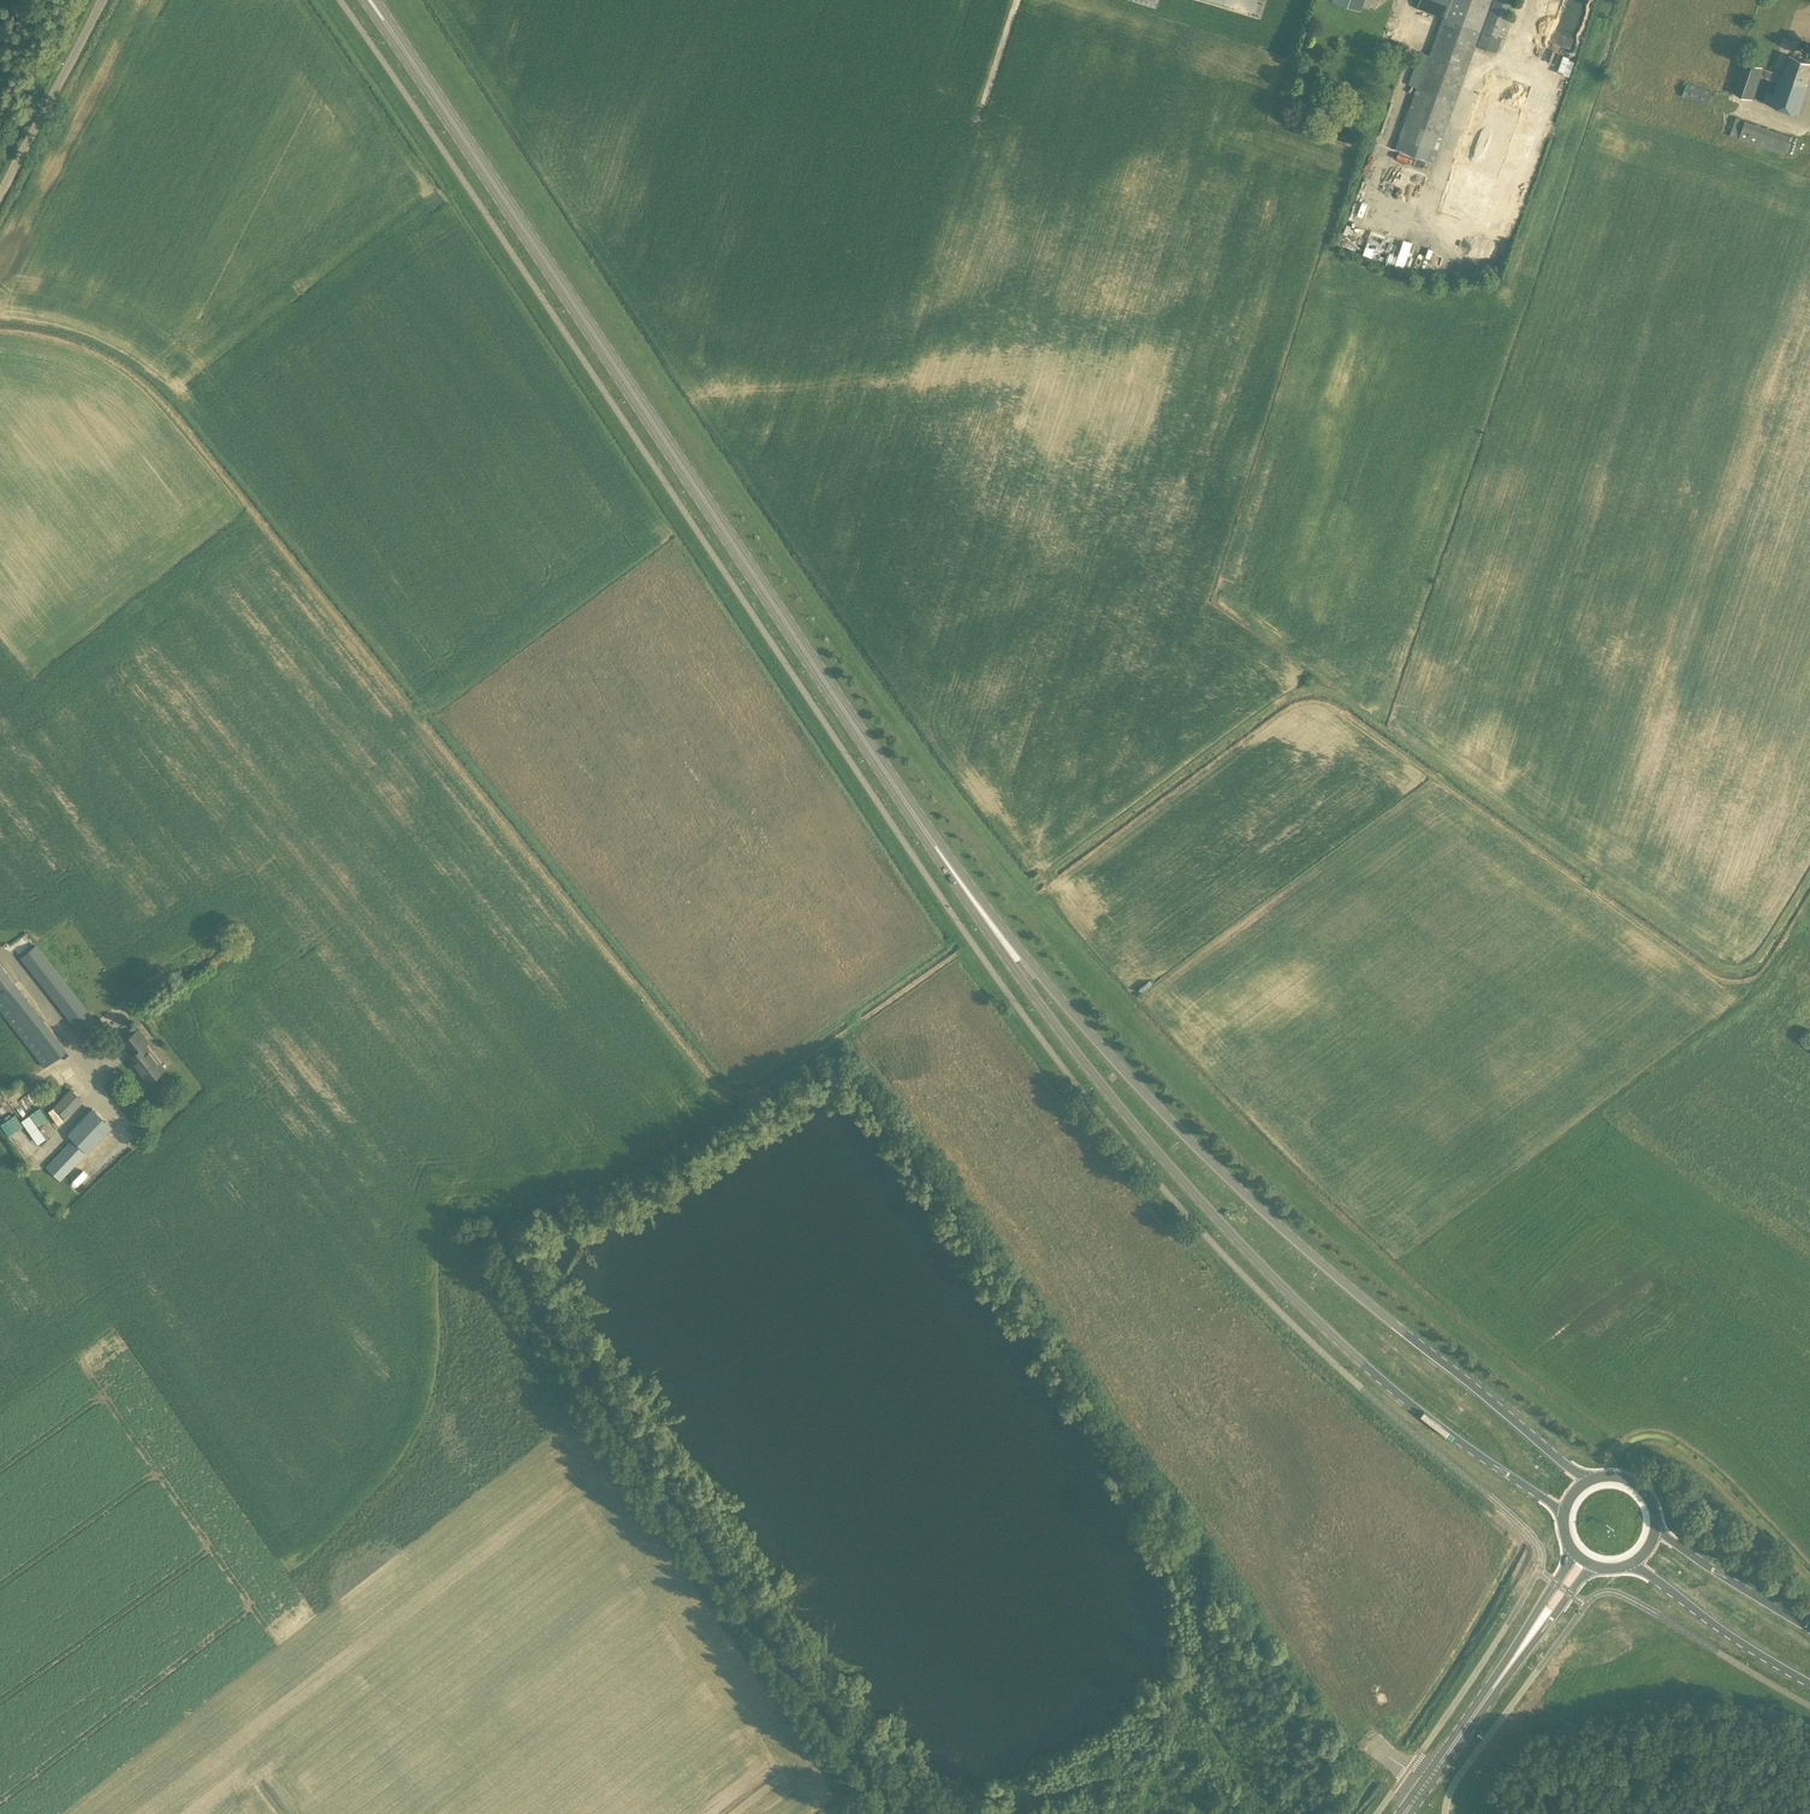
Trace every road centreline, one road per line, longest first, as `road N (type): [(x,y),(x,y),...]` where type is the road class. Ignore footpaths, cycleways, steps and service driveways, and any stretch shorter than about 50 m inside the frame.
road 1 (primary): [(370,0),(911,811)]
road 2 (primary): [(911,811),(1076,1053),(1222,1225),(1409,1403),(1563,1517)]
road 3 (primary): [(1591,1479),(1343,1282),(1204,1155),(1061,1001),(911,811)]
road 4 (unclassified): [(0,194),(102,0)]
road 5 (primary): [(1628,1565),(1809,1684)]
road 6 (primary): [(1404,1813),(1518,1652)]
road 7 (primary): [(1809,1629),(1656,1528)]
road 8 (track): [(1280,1813),(1188,1701)]

